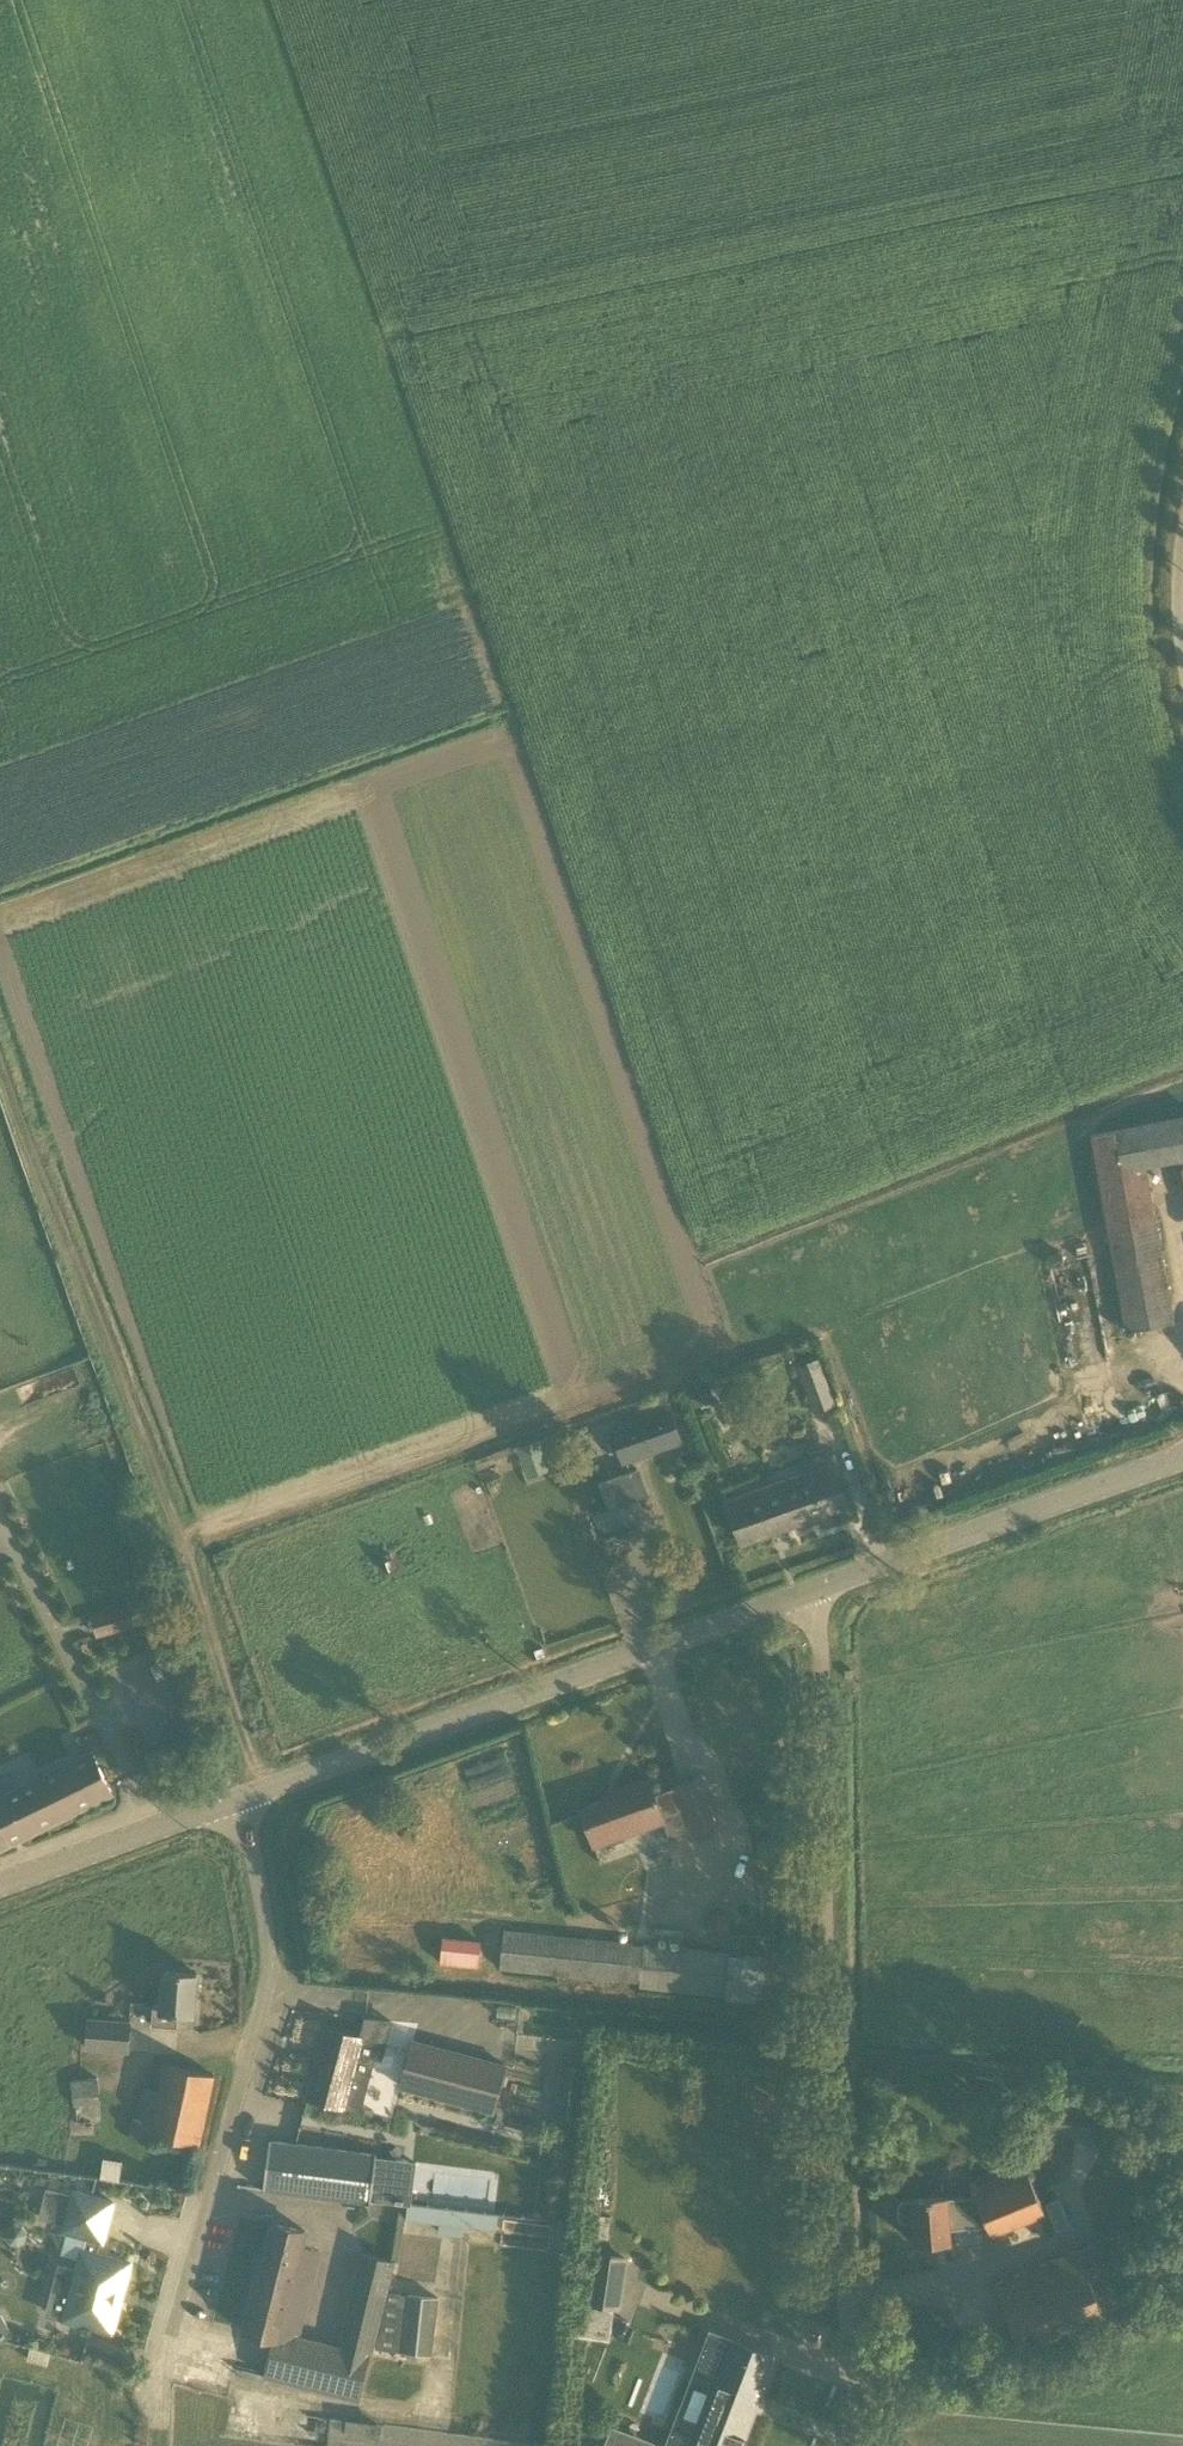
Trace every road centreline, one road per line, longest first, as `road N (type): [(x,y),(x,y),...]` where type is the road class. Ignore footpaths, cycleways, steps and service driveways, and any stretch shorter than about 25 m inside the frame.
road 1 (unclassified): [(845,2429),(823,2136),(822,1651),(811,1591)]
road 2 (track): [(0,1027),(271,1788)]
road 3 (unclassified): [(159,2430),(255,2034),(264,1949),(237,1799)]
road 4 (tertiary): [(237,1799),(811,1591)]
road 5 (tertiary): [(811,1591),(1182,1458)]
road 6 (tertiary): [(0,1885),(237,1799)]

